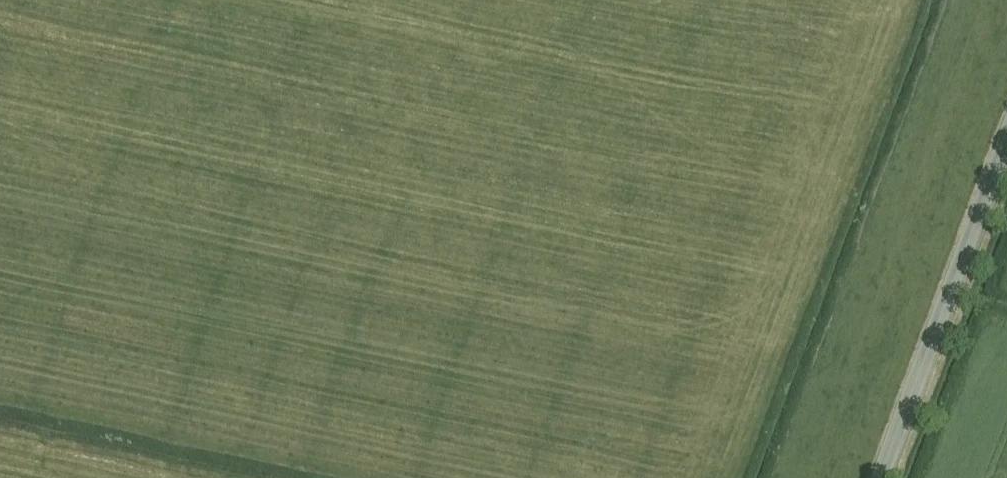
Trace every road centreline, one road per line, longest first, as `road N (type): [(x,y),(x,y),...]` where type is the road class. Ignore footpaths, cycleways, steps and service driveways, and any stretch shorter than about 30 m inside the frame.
road 1 (tertiary): [(1006,136),(879,477)]

